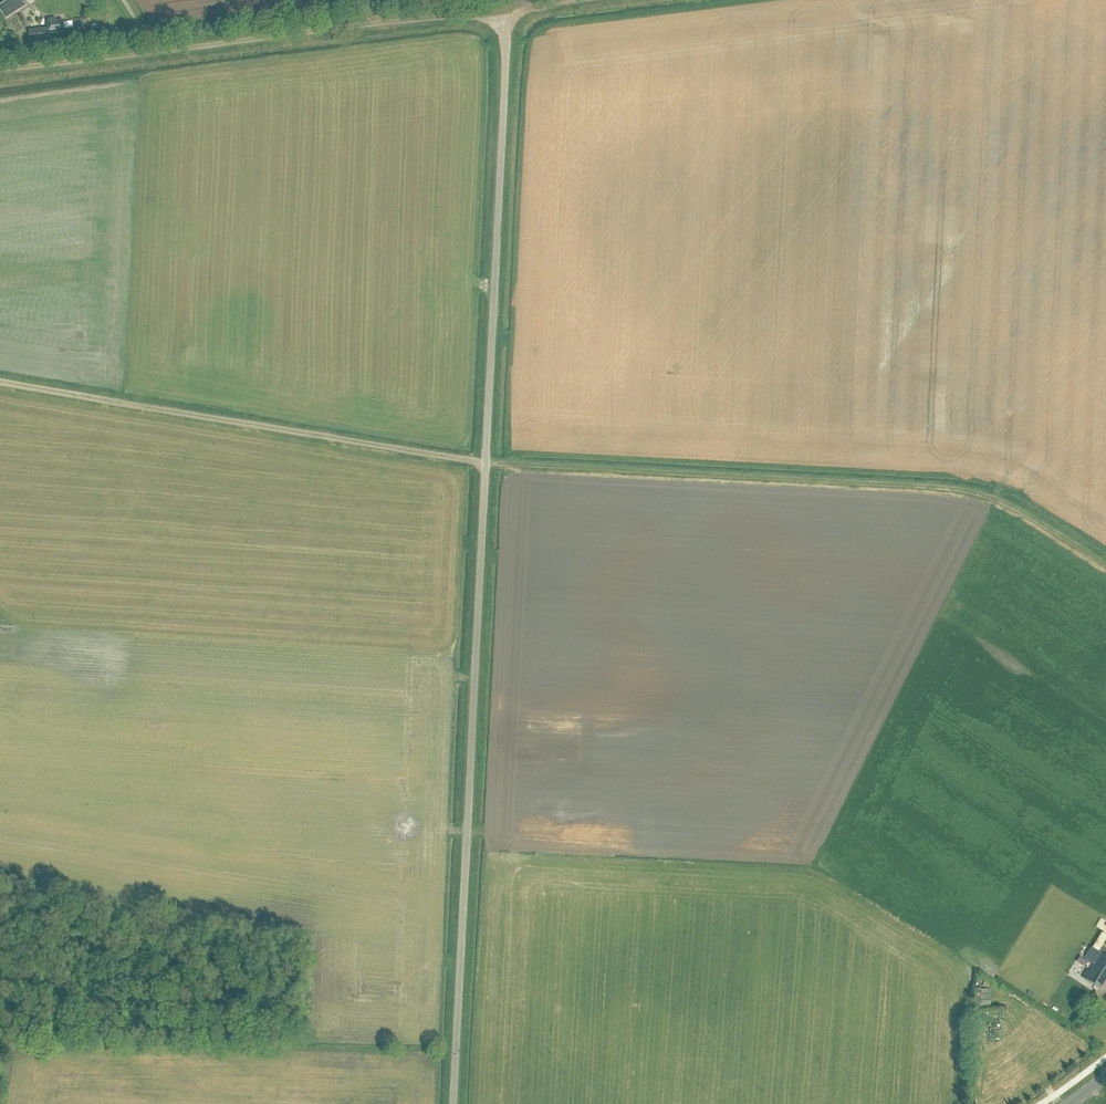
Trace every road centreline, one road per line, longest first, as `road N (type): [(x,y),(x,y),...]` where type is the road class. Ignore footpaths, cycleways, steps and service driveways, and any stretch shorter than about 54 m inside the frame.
road 1 (track): [(1105,565),(976,493),(486,464),(0,384)]
road 2 (unclassified): [(454,1103),(507,29)]
road 3 (track): [(0,70),(444,17),(490,19),(507,29)]

